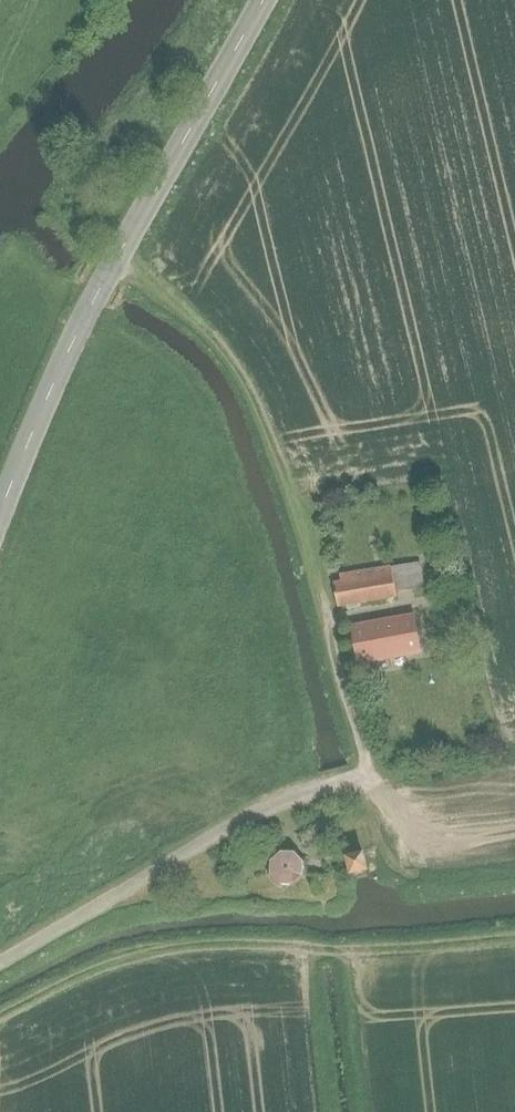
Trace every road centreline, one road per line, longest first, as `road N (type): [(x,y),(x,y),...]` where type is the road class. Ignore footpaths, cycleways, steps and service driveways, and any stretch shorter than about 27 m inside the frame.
road 1 (track): [(116,258),(196,312),(252,375),(303,483),(321,594),(371,771)]
road 2 (tertiary): [(253,0),(53,378),(0,511)]
road 3 (unclassified): [(0,961),(267,805),(371,771)]

